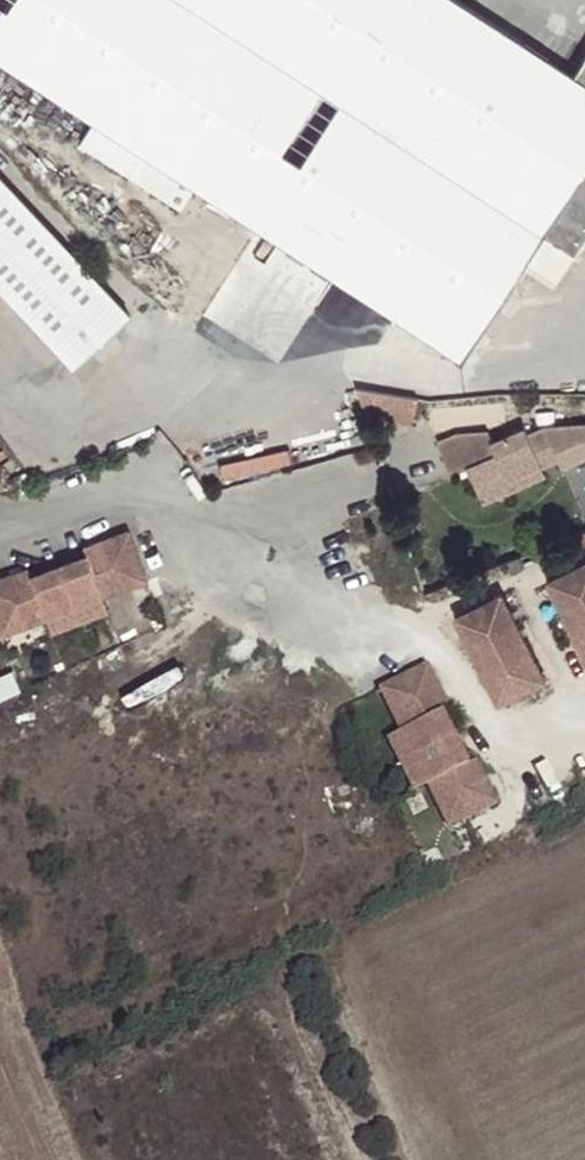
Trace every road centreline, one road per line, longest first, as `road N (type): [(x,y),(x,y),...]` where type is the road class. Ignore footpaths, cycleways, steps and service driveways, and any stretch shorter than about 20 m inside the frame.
road 1 (track): [(354,1159),(280,995),(286,968),(324,951),(343,958)]
road 2 (unclassified): [(249,554),(128,493),(0,528)]
road 3 (track): [(343,958),(426,1159)]
road 4 (track): [(0,99),(100,181)]

